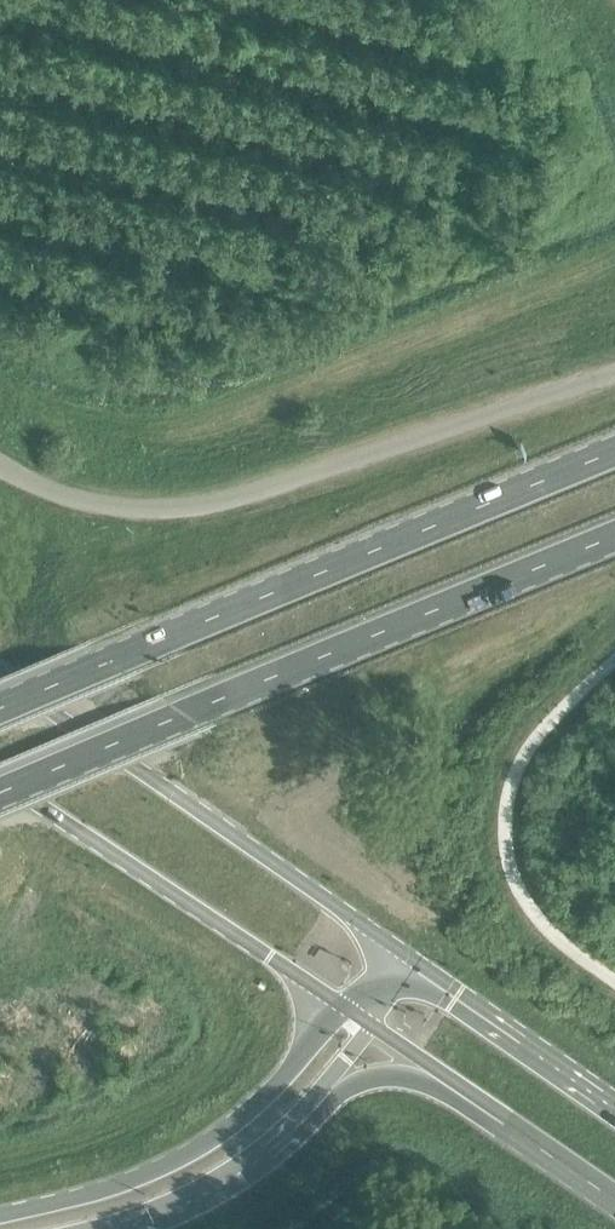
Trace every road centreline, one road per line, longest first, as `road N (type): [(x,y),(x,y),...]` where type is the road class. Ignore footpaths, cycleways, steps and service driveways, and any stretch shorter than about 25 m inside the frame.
road 1 (trunk): [(614,447),(0,707)]
road 2 (trunk): [(0,794),(614,538)]
road 3 (unclassified): [(614,375),(242,513),(153,524),(87,518),(0,475)]
road 4 (trunk): [(399,956),(0,675)]
road 5 (trunk): [(341,1008),(279,1083),(201,1147),(128,1182),(0,1216)]
road 6 (trunk): [(0,786),(341,1008)]
road 7 (trunk): [(614,1103),(399,956)]
road 8 (trunk): [(118,1228),(195,1199),(261,1159),(323,1091)]
road 9 (trunk): [(456,1087),(614,1198)]
road 10 (trunk): [(323,1091),(392,1075),(456,1087)]

